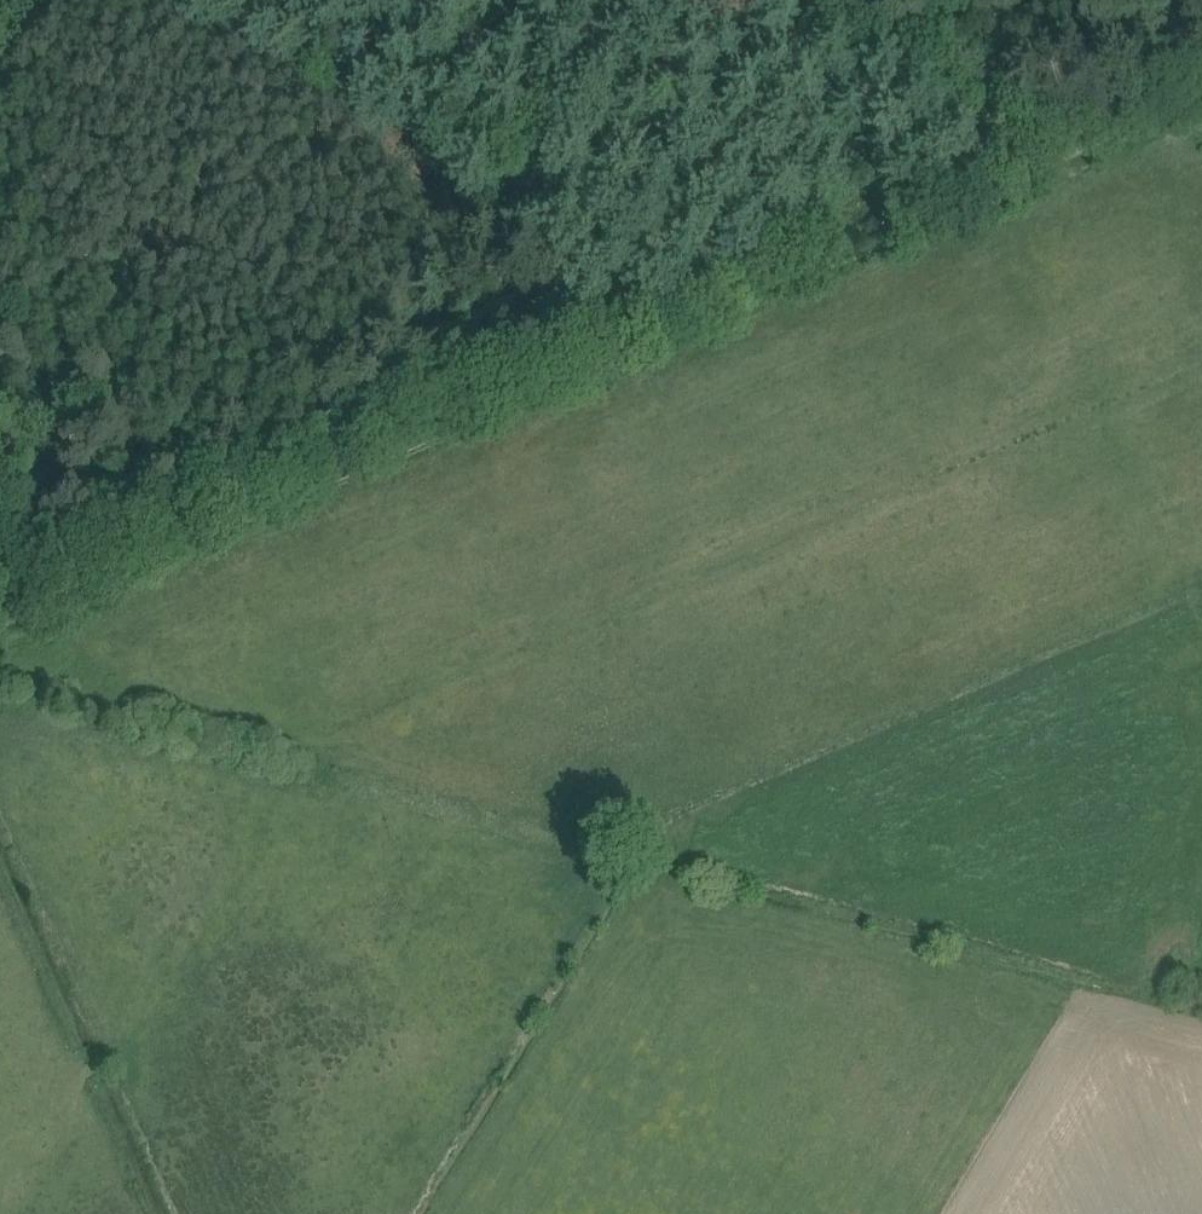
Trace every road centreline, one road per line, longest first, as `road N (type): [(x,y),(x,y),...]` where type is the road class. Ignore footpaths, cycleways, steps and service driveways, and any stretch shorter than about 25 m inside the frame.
road 1 (track): [(1201,75),(1011,158)]

